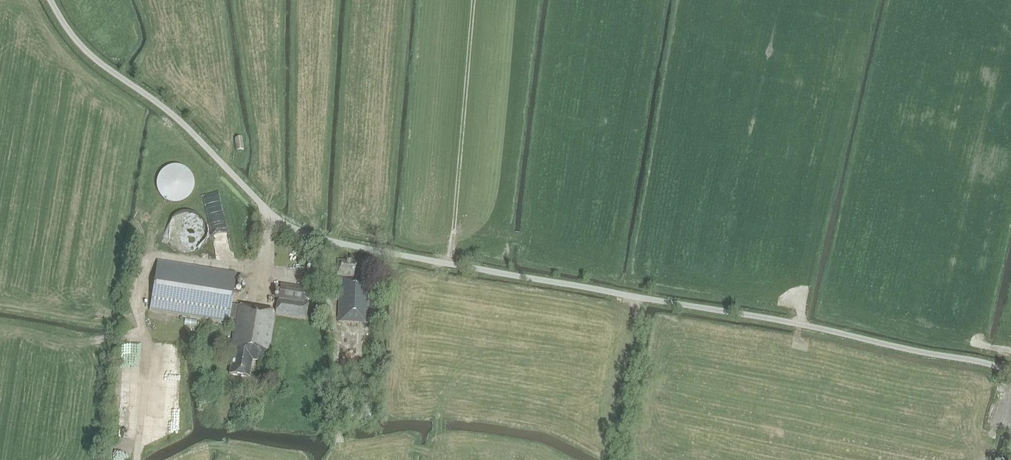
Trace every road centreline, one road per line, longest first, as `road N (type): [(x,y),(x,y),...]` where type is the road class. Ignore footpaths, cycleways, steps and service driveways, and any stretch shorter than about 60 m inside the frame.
road 1 (unclassified): [(1010,372),(838,330),(329,240),(270,211),(153,97),(91,54),(49,0)]
road 2 (track): [(270,211),(269,268),(155,254),(143,266),(137,310),(152,376),(136,459)]

